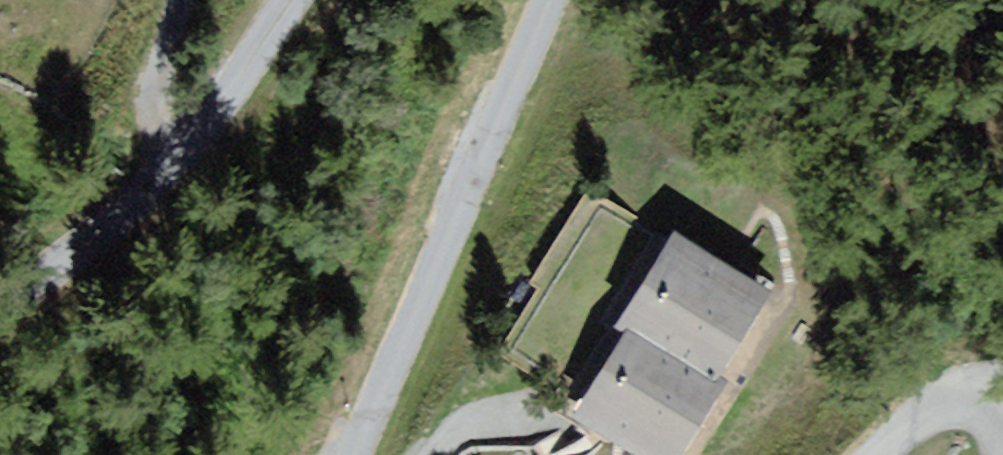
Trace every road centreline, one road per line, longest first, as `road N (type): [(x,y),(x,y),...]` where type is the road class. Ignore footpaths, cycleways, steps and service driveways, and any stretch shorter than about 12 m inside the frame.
road 1 (residential): [(351,454),(551,0)]
road 2 (residential): [(291,0),(179,167),(0,308)]
road 3 (residential): [(876,454),(900,430),(972,418),(1002,434)]

